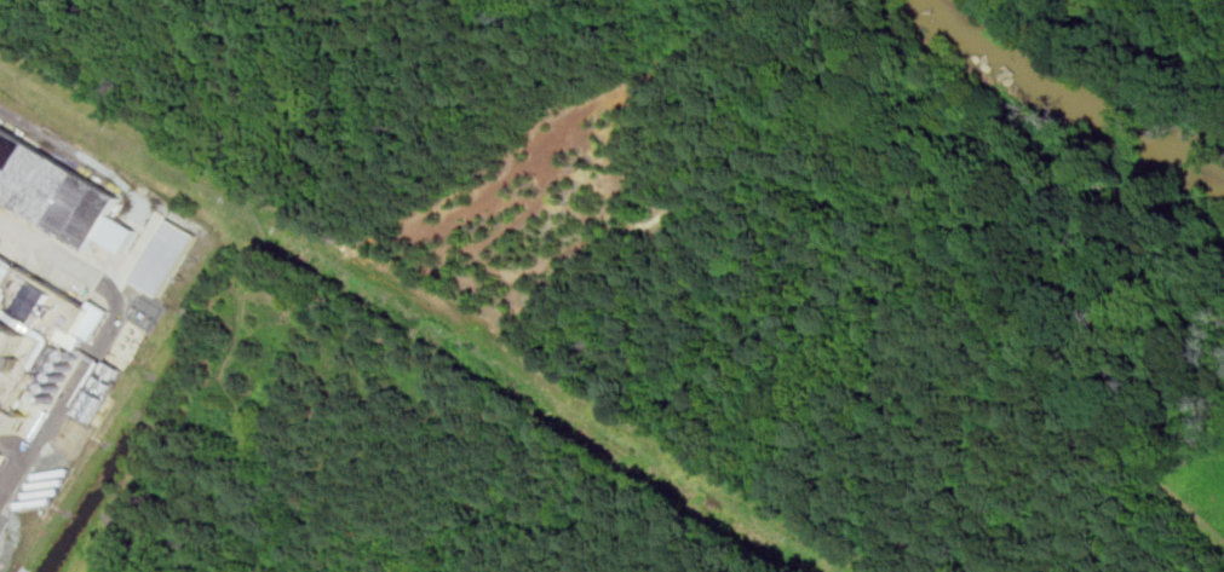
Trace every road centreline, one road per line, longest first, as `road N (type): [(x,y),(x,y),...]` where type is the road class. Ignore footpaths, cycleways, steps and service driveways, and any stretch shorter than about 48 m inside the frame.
road 1 (track): [(0,29),(877,571)]

